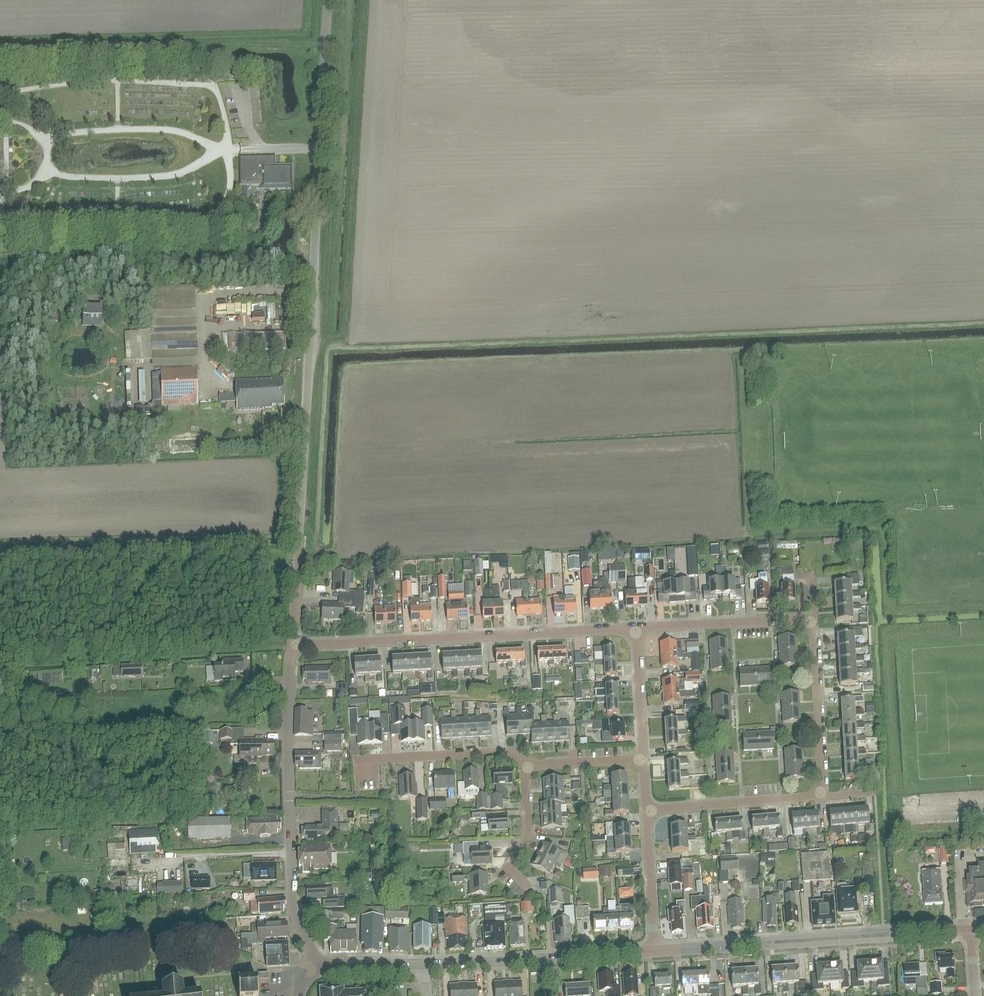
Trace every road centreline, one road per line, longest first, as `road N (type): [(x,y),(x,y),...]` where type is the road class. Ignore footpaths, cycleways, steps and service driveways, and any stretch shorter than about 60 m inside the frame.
road 1 (unclassified): [(293,645),(327,0)]
road 2 (residential): [(293,645),(637,629)]
road 3 (unclassified): [(313,971),(293,908),(293,645)]
road 4 (tertiary): [(651,951),(969,927)]
road 5 (tertiary): [(426,962),(651,951)]
road 6 (residential): [(647,811),(823,797)]
road 7 (residential): [(637,629),(812,624)]
road 8 (residential): [(823,797),(812,624)]
road 9 (residential): [(523,761),(503,754),(368,759)]
road 10 (residential): [(651,951),(647,811)]
road 11 (residential): [(643,756),(637,629)]
road 12 (residential): [(500,877),(527,838),(523,761)]
road 13 (residential): [(643,756),(523,761)]

